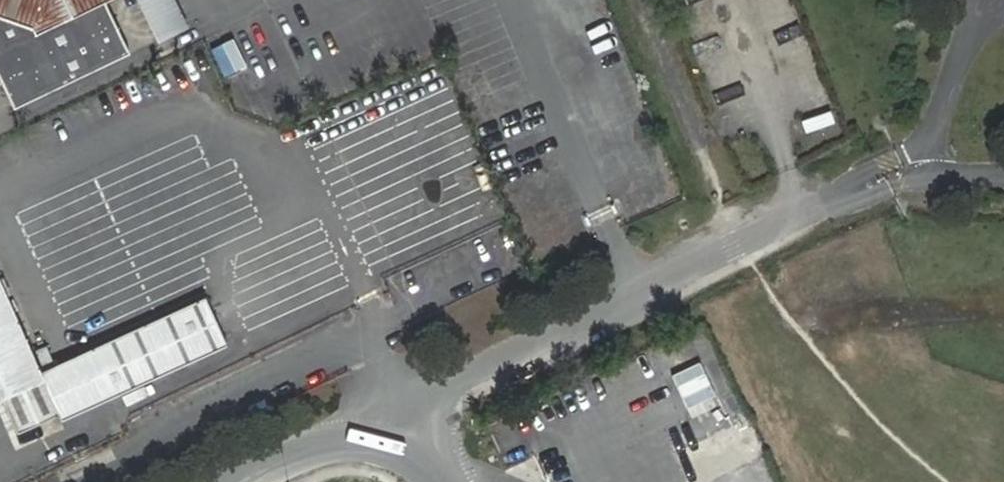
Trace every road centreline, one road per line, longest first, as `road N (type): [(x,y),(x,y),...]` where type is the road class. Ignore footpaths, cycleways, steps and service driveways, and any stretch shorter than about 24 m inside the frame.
road 1 (unclassified): [(390,443),(400,420),(464,375),(886,178)]
road 2 (unclassified): [(390,443),(351,439),(308,450),(242,481)]

